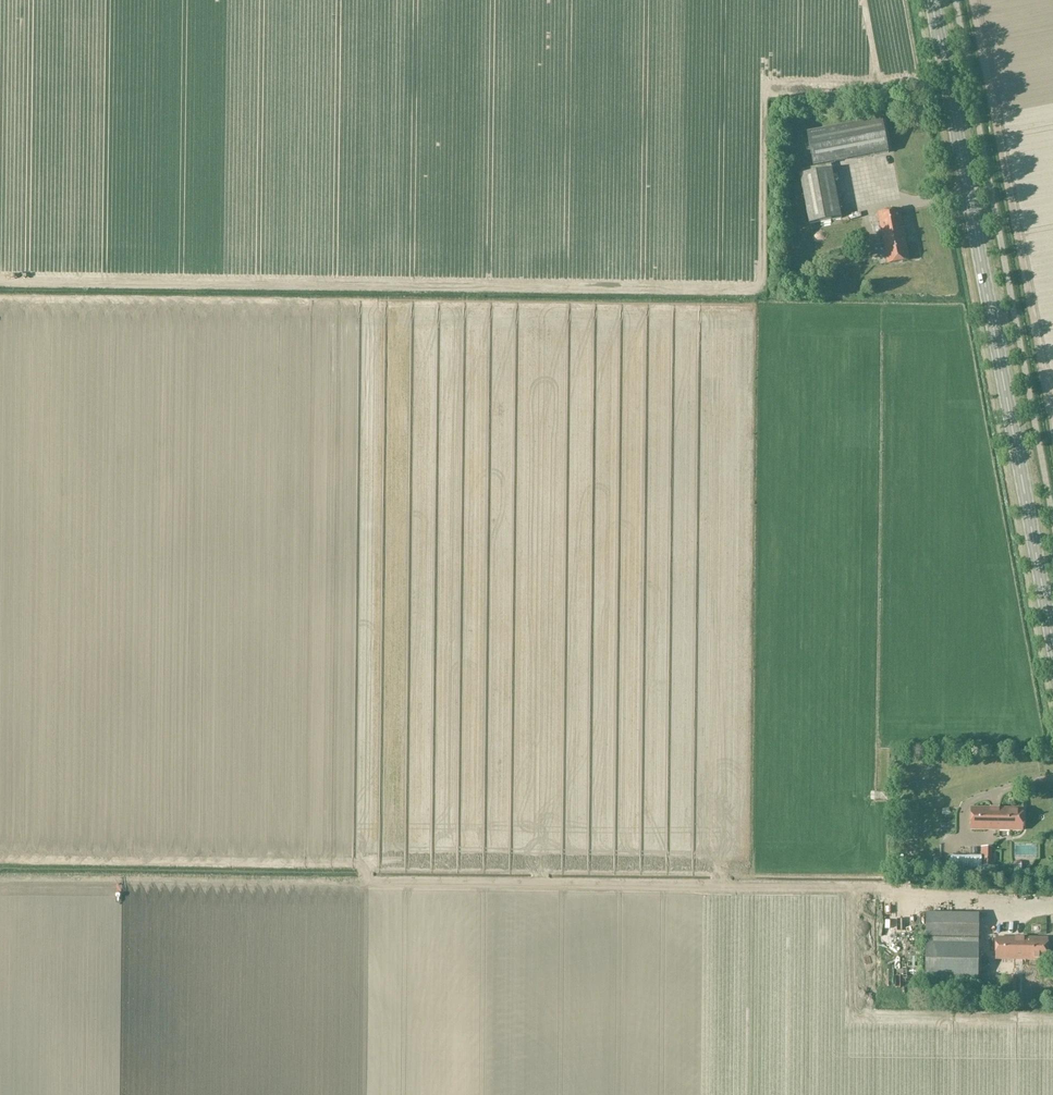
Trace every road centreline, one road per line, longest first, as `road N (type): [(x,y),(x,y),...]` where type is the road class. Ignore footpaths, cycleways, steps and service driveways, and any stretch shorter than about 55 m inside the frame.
road 1 (secondary): [(1052,647),(931,0)]

